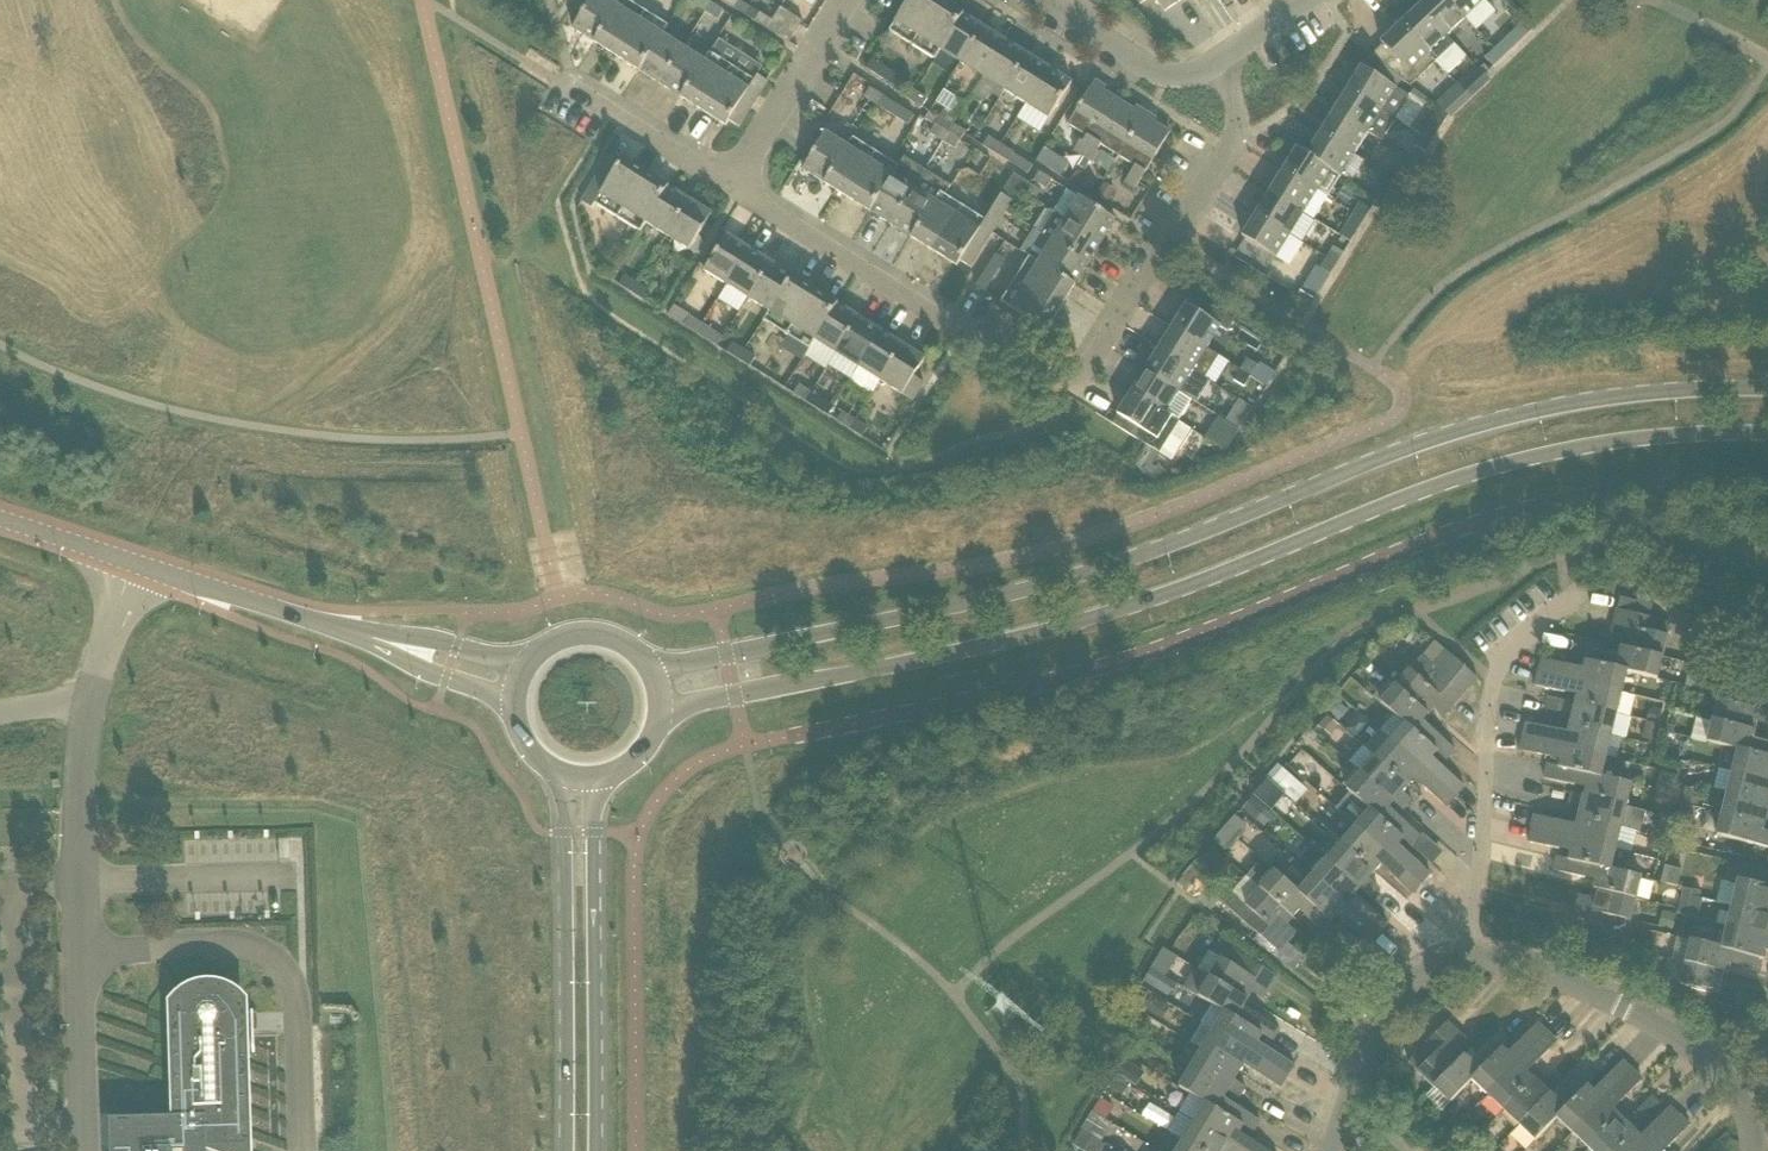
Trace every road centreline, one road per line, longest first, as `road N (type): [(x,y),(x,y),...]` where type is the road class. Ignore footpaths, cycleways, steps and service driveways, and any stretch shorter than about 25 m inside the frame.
road 1 (tertiary): [(1767,388),(1605,397),(1518,415),(1401,450),(1177,545),(1014,596),(655,672)]
road 2 (tertiary): [(664,714),(1108,617),(1415,494),(1531,458),(1695,433),(1767,433)]
road 3 (residential): [(1214,64),(1237,113),(1235,139),(1078,376),(1053,385),(733,187)]
road 4 (residential): [(1473,961),(1487,685),(1506,653),(1579,590)]
road 5 (tertiary): [(372,639),(0,523)]
road 6 (tertiary): [(570,778),(568,1150)]
road 7 (tertiary): [(594,1150),(595,781)]
road 8 (residential): [(1733,1117),(1713,1069),(1612,996),(1542,965),(1473,961)]
road 9 (residential): [(1306,1150),(1380,993),(1403,972),(1473,961)]
road 10 (residential): [(733,187),(853,0)]
road 11 (residential): [(733,187),(553,79)]
road 12 (residential): [(1214,64),(1181,86),(1040,0)]
road 13 (tertiary): [(532,665),(441,643),(372,639)]
road 14 (tertiary): [(372,639),(518,709)]
road 15 (tertiary): [(655,672),(619,640),(596,634),(571,637),(532,665)]

